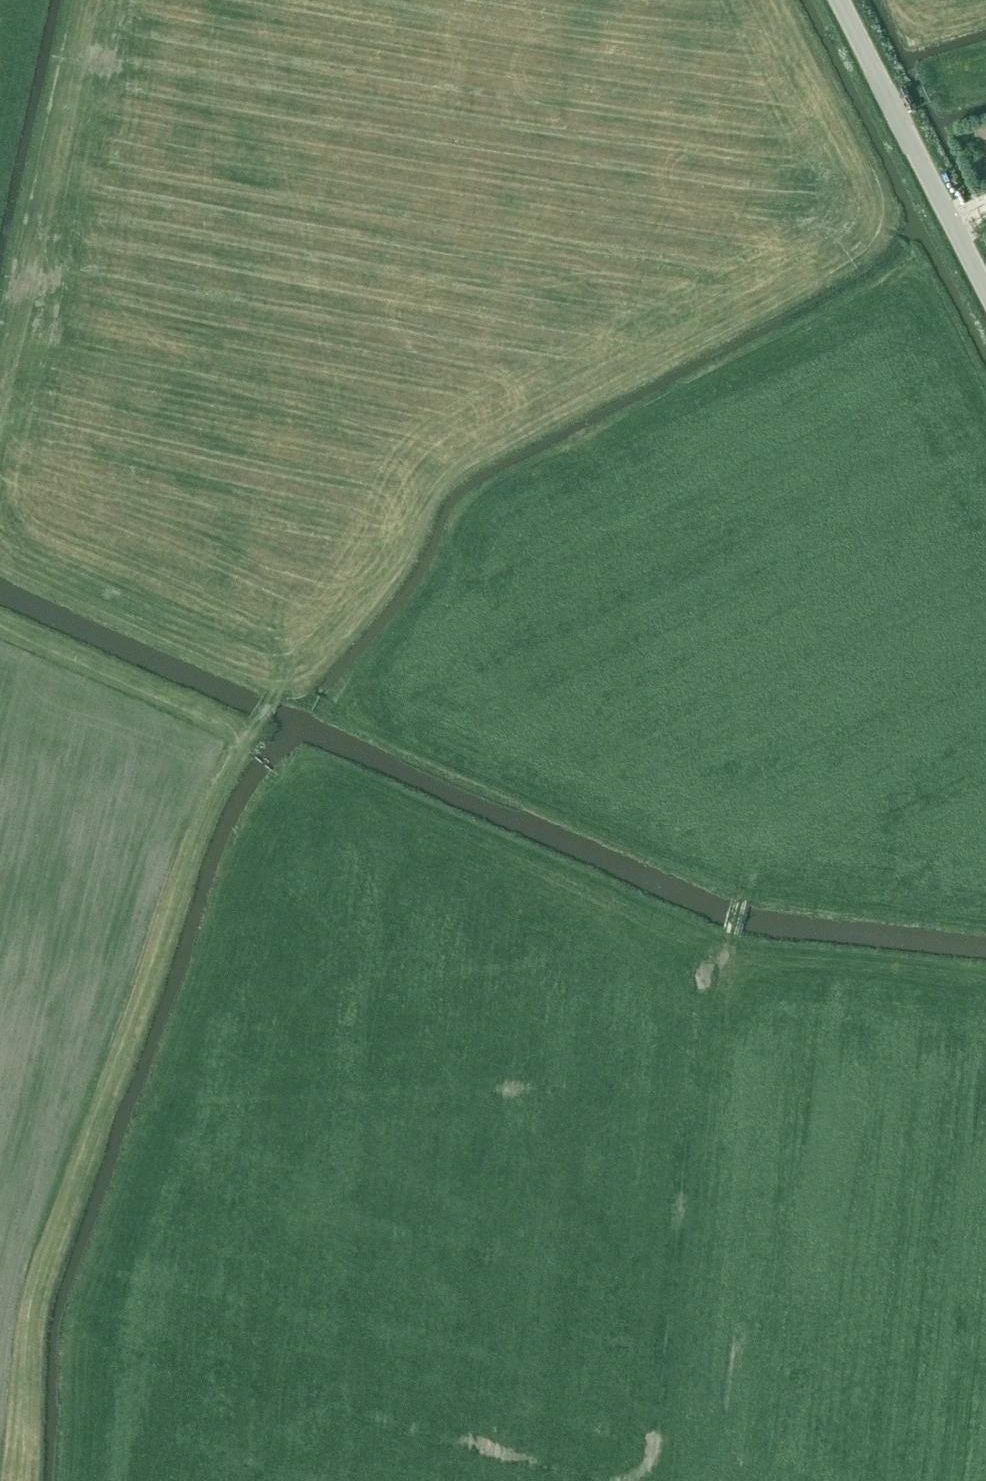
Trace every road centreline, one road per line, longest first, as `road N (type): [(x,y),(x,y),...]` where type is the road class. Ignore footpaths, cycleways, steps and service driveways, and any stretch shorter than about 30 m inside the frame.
road 1 (tertiary): [(985,292),(839,0)]

